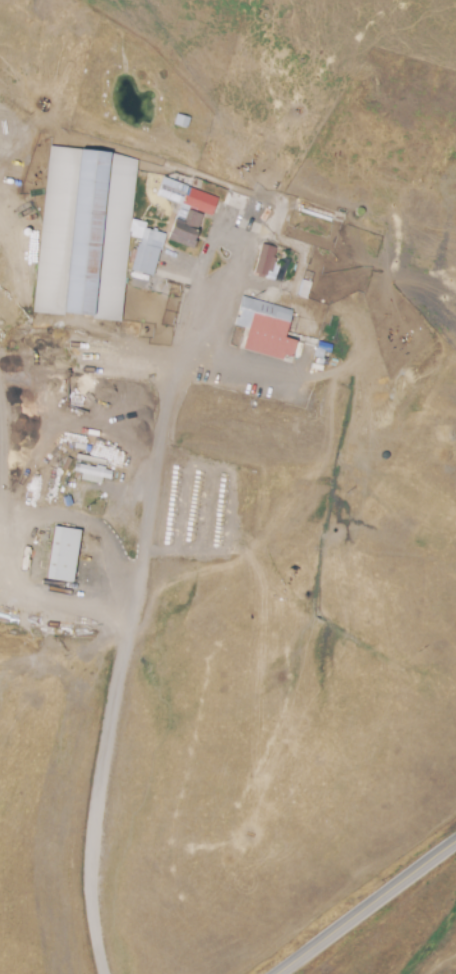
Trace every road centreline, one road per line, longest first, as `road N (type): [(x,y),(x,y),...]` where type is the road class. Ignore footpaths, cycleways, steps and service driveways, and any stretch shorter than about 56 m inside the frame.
road 1 (residential): [(103,973),(88,856),(174,363)]
road 2 (tertiary): [(455,844),(278,973)]

